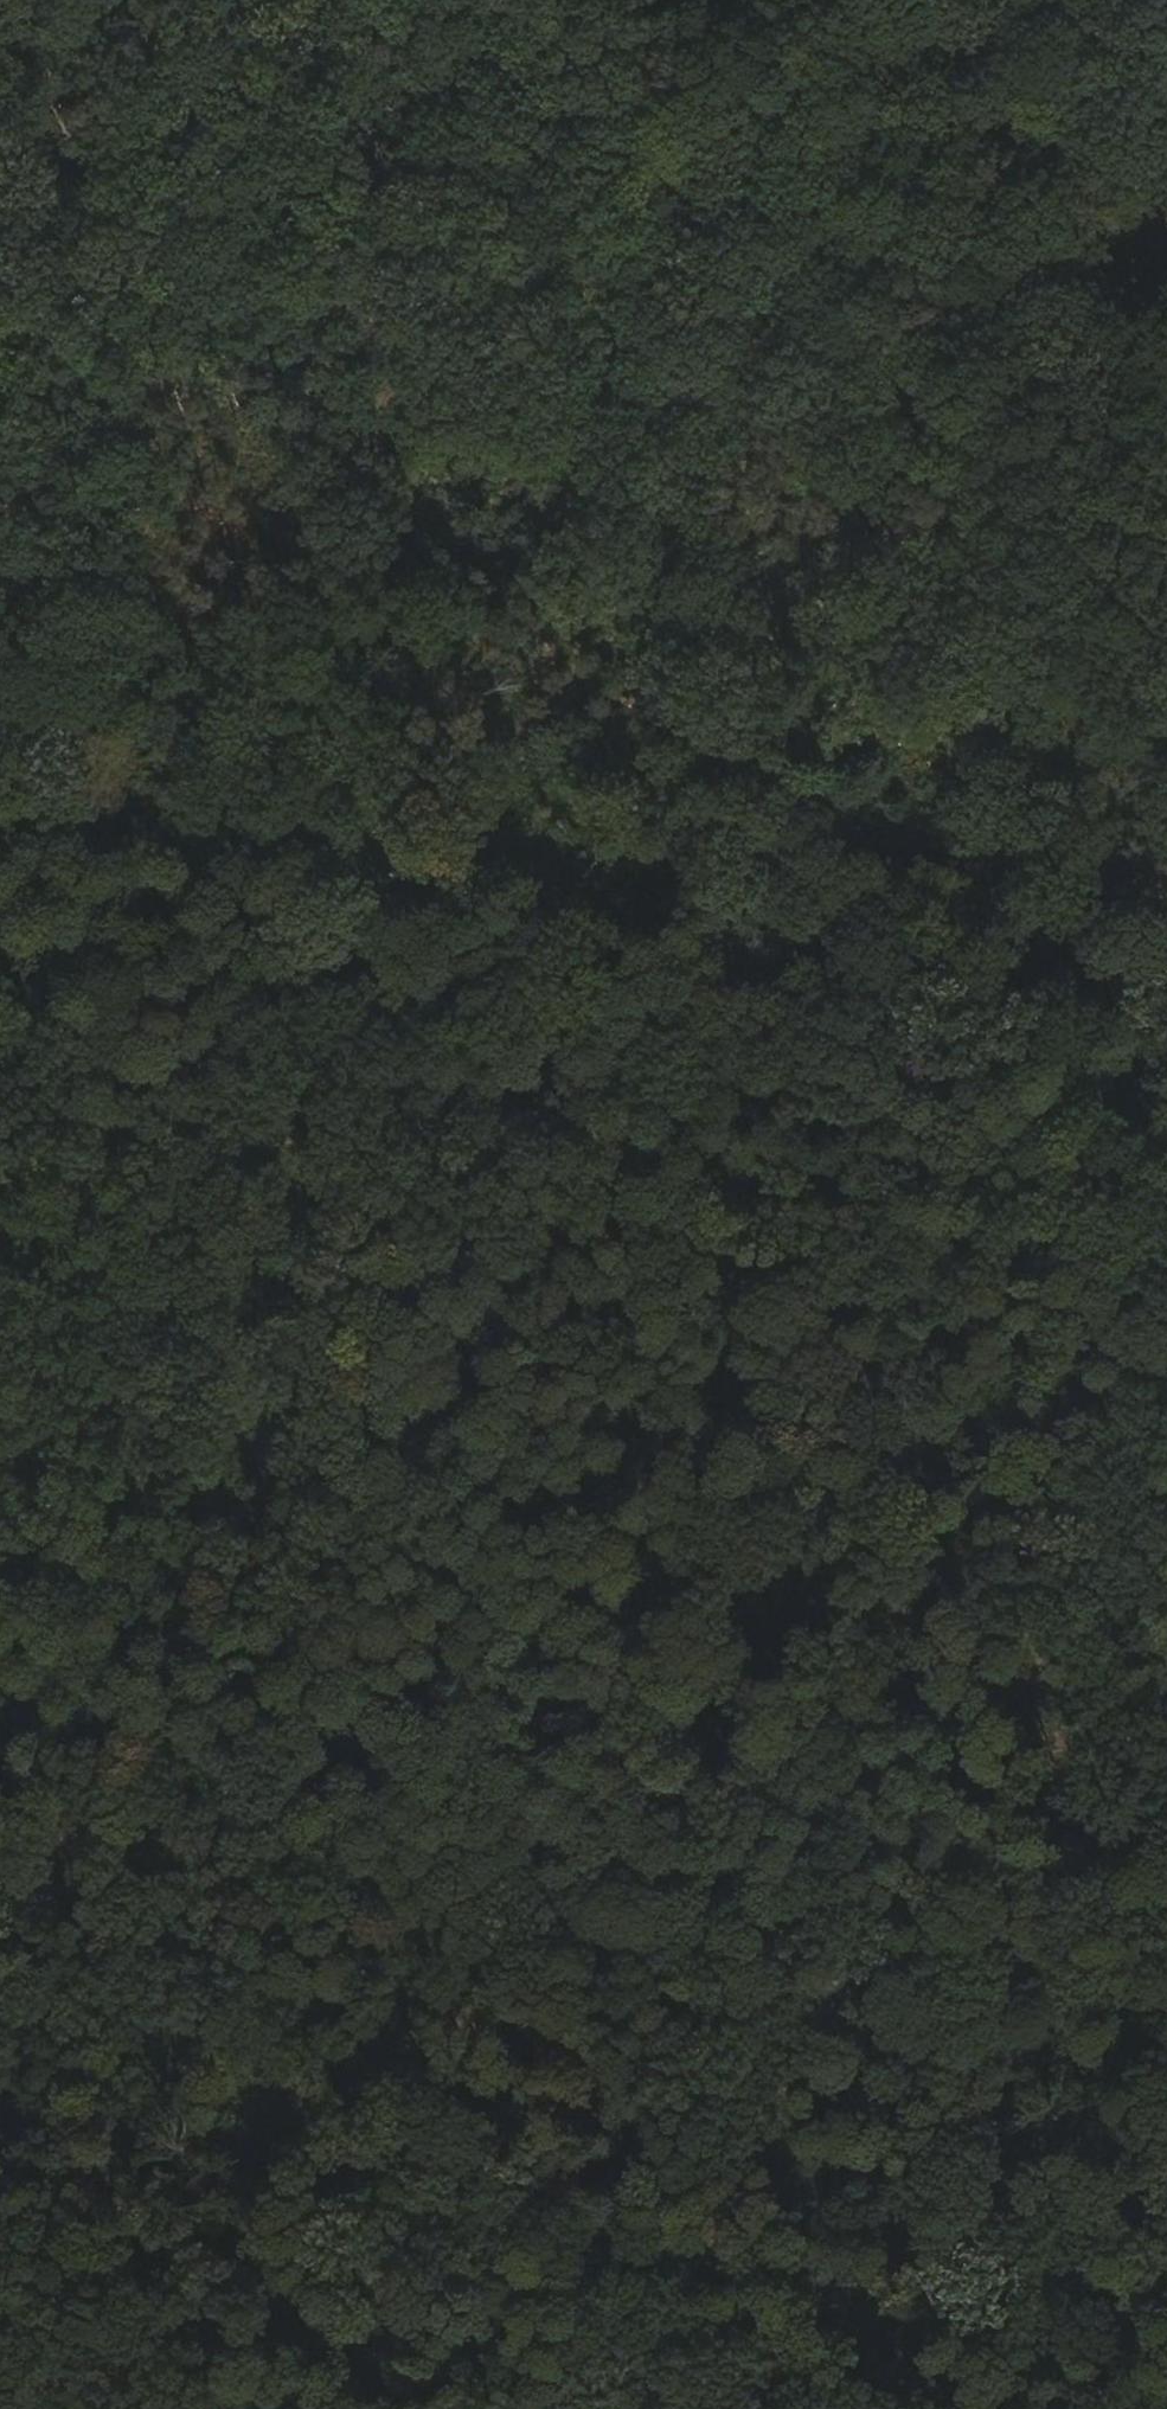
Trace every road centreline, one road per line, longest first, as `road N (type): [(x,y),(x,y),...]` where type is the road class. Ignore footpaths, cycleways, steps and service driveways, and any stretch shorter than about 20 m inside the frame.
road 1 (track): [(0,1197),(333,1112),(488,1106),(973,1059),(1099,1027),(1166,983)]
road 2 (track): [(853,0),(1166,443)]
road 3 (track): [(973,1059),(973,969),(1075,799),(1166,602)]

